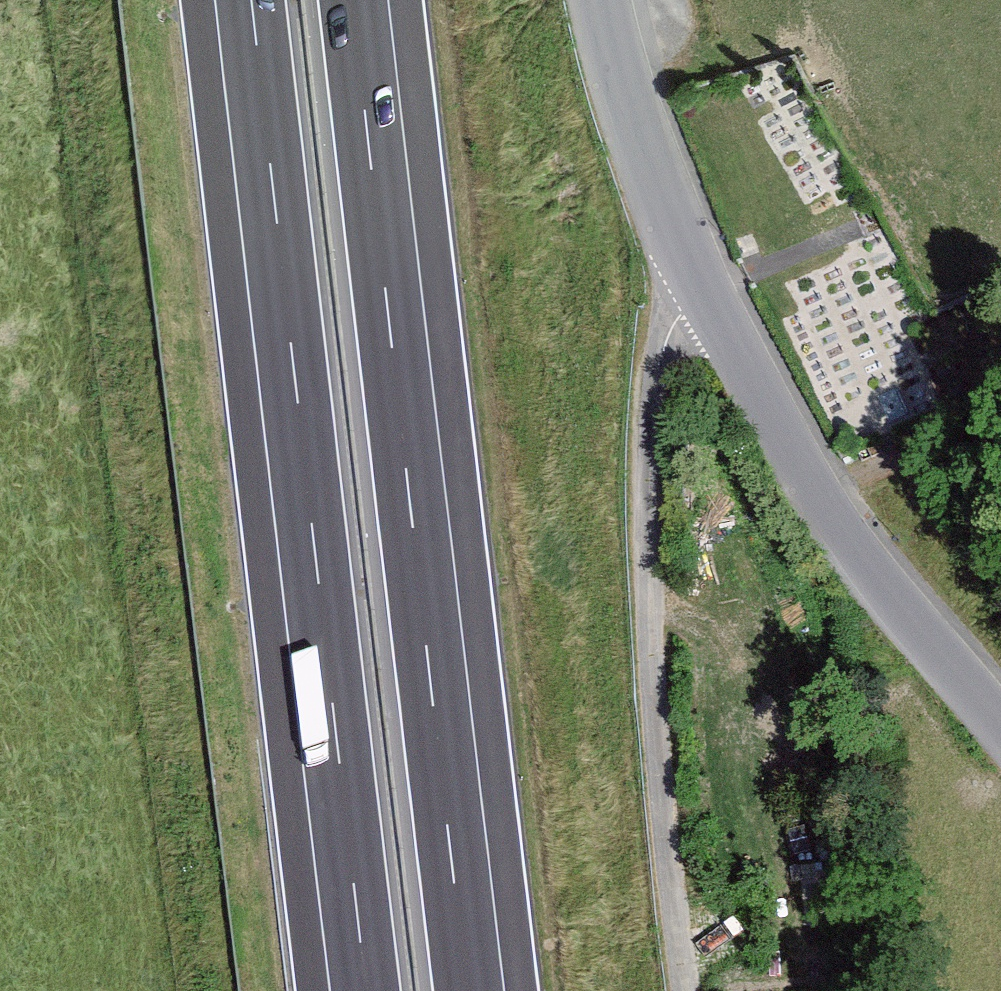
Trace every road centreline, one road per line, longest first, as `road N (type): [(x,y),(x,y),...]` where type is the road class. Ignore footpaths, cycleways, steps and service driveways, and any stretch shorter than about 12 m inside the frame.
road 1 (motorway): [(251,0),(366,990)]
road 2 (motorway): [(468,990),(353,0)]
road 3 (residential): [(601,0),(673,224),(785,440),(850,543),(1000,726)]
road 4 (track): [(706,296),(679,317),(663,350),(649,464),(651,599),(686,990)]

